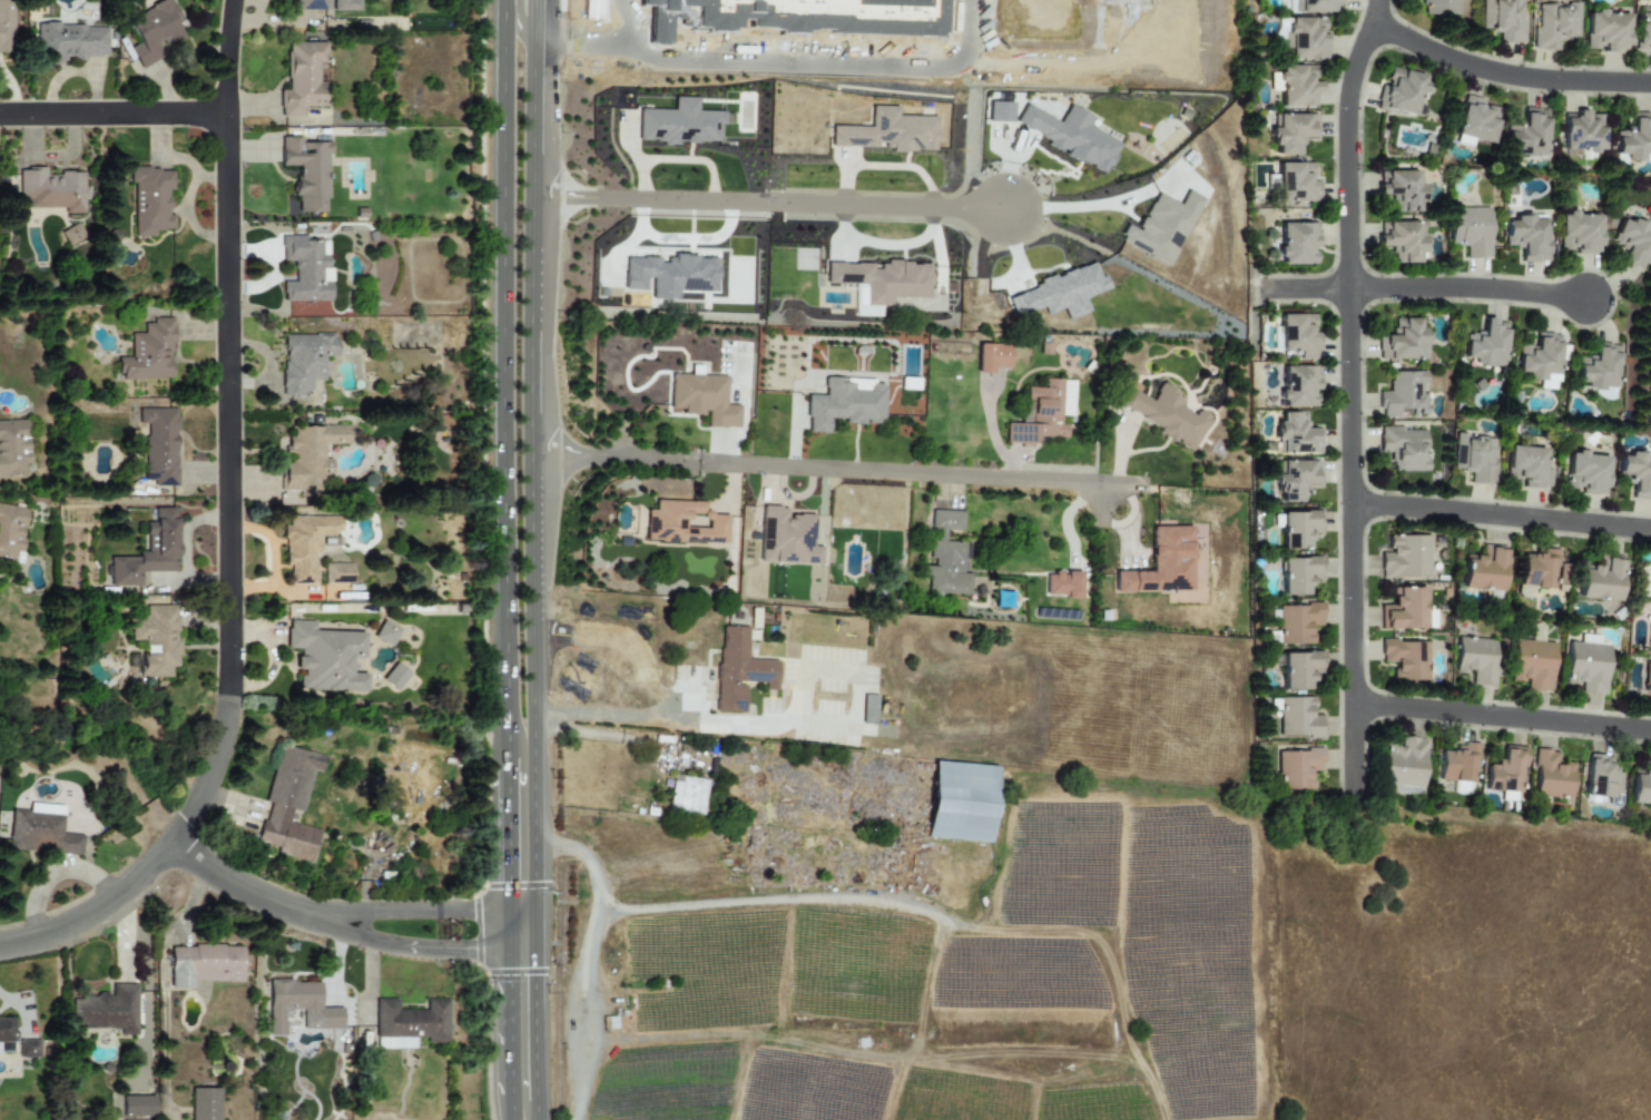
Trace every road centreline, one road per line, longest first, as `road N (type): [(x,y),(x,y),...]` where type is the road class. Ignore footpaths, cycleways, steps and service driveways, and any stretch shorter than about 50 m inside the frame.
road 1 (residential): [(1358,803),(1350,108),(1374,30)]
road 2 (primary): [(533,728),(534,0)]
road 3 (primary): [(505,0),(509,724)]
road 4 (residential): [(234,0),(227,114),(230,696)]
road 5 (residential): [(531,196),(1008,210)]
road 6 (residential): [(707,463),(1148,485)]
road 7 (residential): [(1650,734),(1356,709)]
road 8 (residential): [(1650,532),(1356,507)]
road 9 (residential): [(1374,30),(1492,73),(1650,85)]
road 10 (residential): [(1353,287),(1588,296)]
road 11 (residential): [(0,114),(227,114)]
road 12 (residential): [(366,924),(262,897),(174,843)]
road 13 (residential): [(174,843),(100,908),(0,946)]
road 14 (primary): [(534,929),(533,728)]
road 15 (residential): [(366,924),(379,943),(478,953),(534,929)]
road 16 (residential): [(534,929),(476,910),(380,911),(366,924)]
road 17 (primary): [(537,1100),(534,929)]
road 18 (primary): [(509,724),(510,885)]
road 19 (residential): [(230,696),(214,770),(174,843)]
road 20 (residential): [(530,459),(675,461)]

